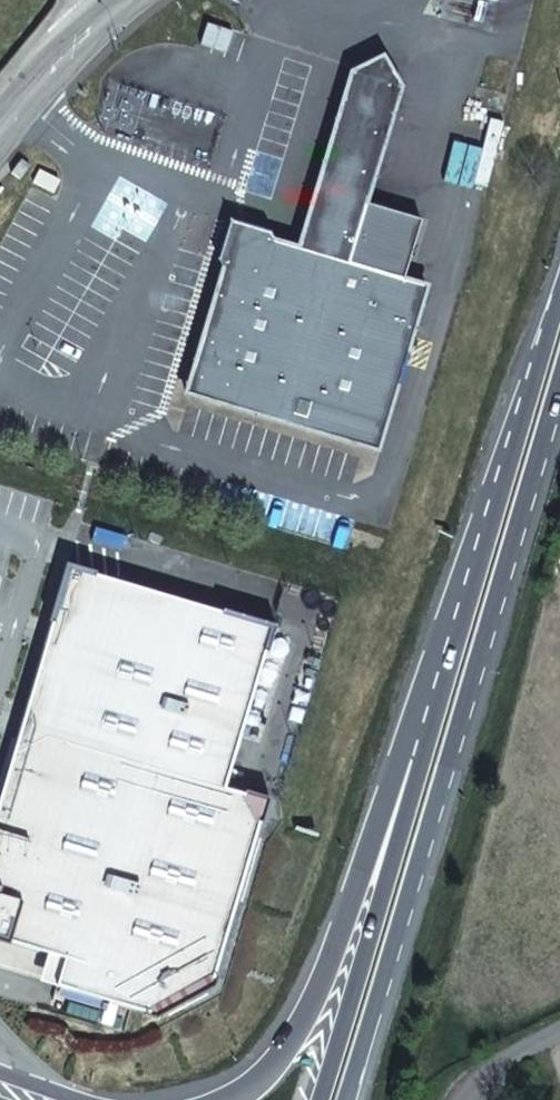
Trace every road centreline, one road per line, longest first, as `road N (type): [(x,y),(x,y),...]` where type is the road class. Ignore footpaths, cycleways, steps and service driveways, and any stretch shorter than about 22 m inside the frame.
road 1 (trunk): [(348,1099),(559,412)]
road 2 (trunk): [(488,554),(434,656),(285,1060),(234,1099)]
road 3 (trunk): [(488,554),(323,1099)]
road 4 (trunk): [(559,304),(488,554)]
road 5 (unclassified): [(127,0),(0,131)]
road 6 (unclassified): [(458,1099),(481,1072),(559,1031)]

